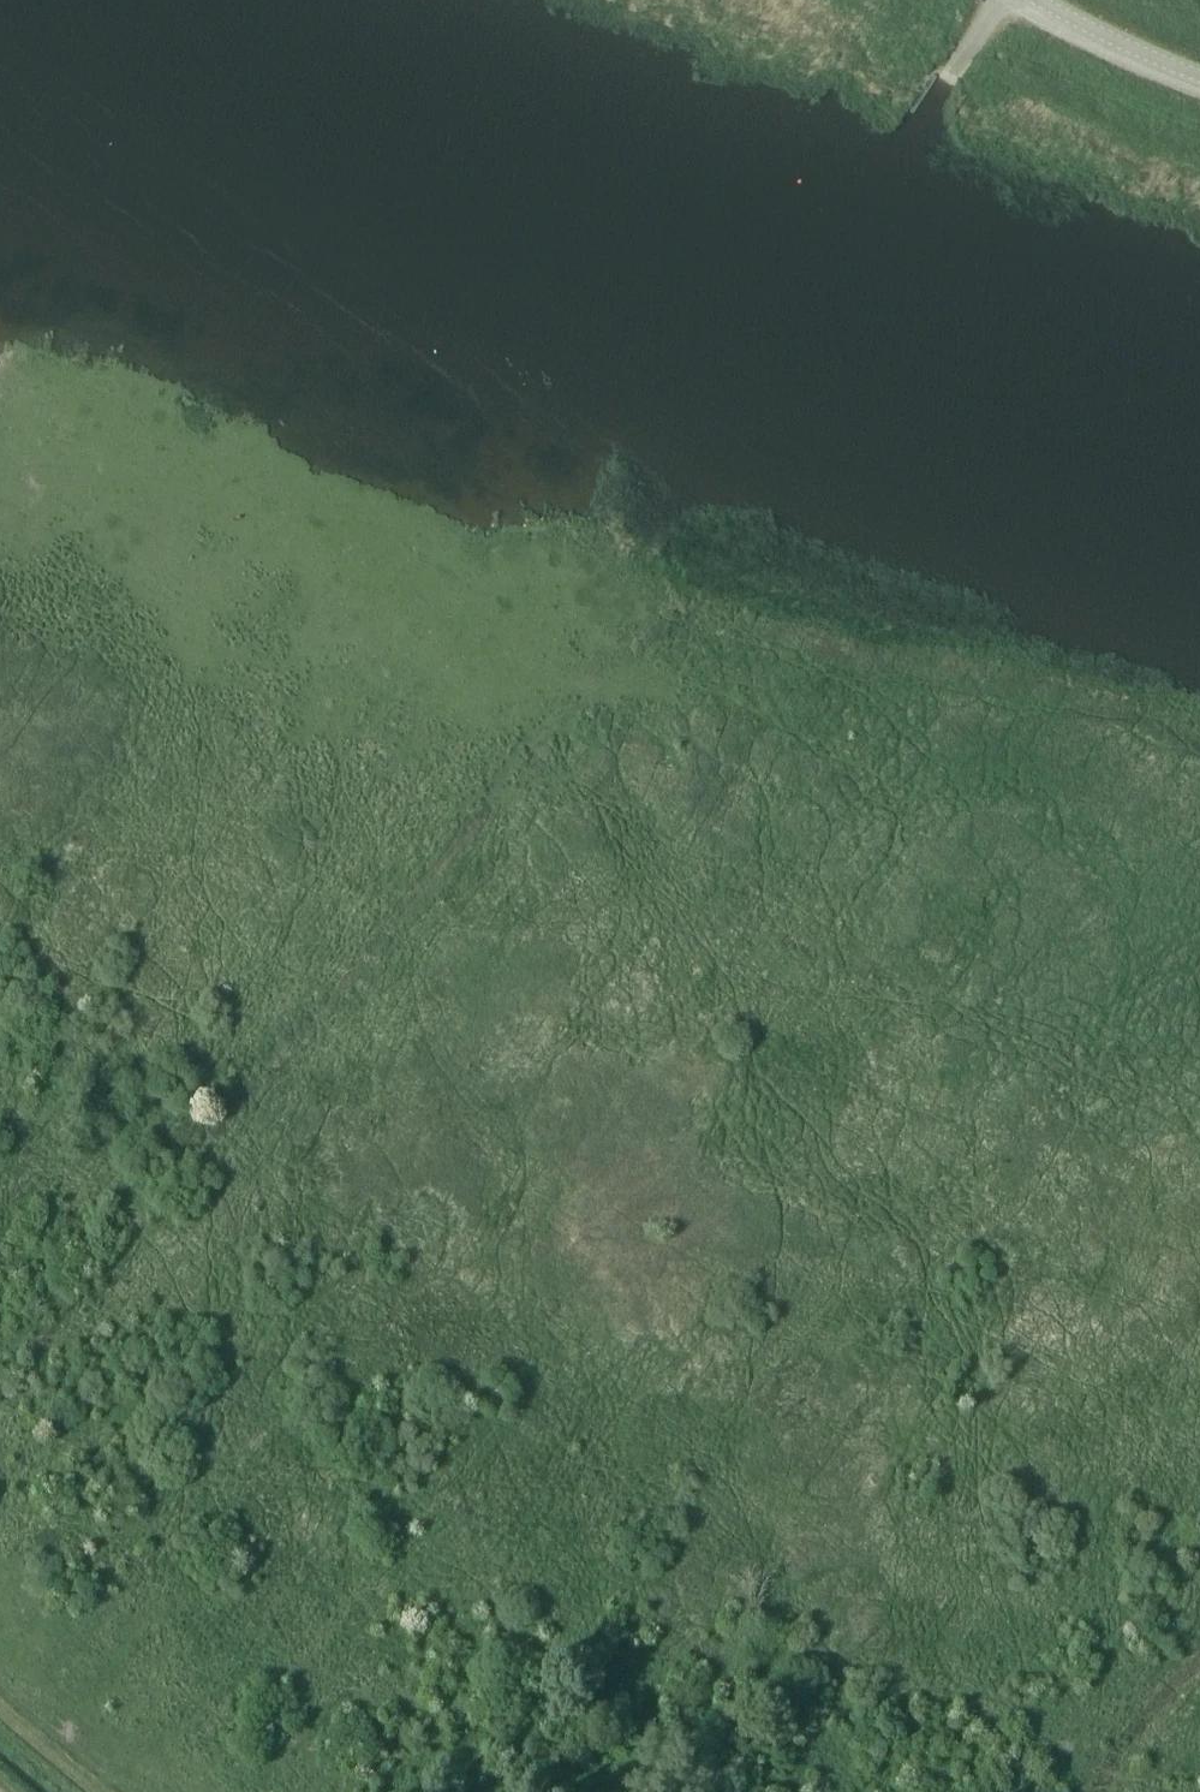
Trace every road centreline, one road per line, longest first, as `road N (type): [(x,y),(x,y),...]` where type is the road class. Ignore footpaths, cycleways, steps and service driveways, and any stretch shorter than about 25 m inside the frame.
road 1 (unclassified): [(1199,69),(1056,0)]

